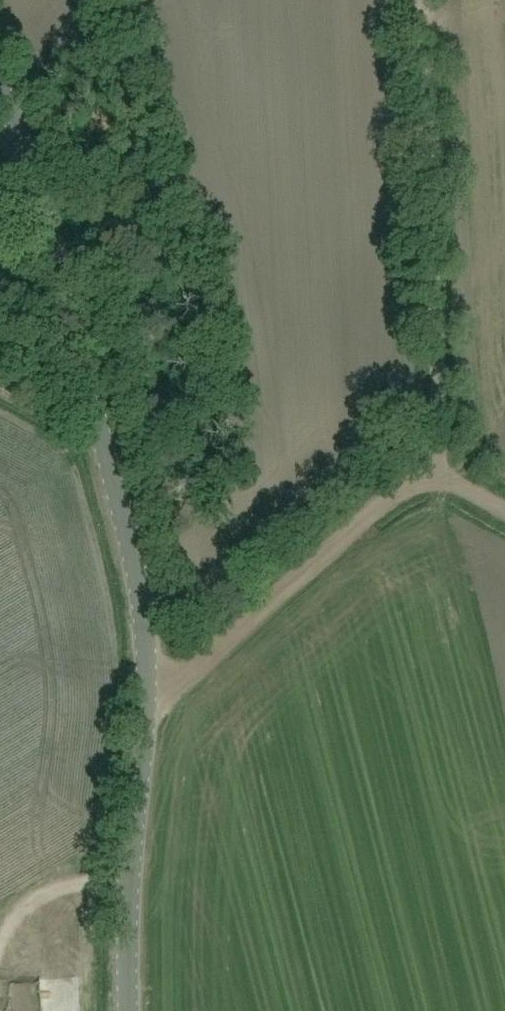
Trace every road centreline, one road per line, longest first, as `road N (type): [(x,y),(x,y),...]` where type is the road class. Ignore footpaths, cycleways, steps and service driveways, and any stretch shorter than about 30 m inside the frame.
road 1 (tertiary): [(129,1010),(127,938),(148,685),(143,601),(59,265),(0,94)]
road 2 (track): [(411,478),(431,455),(442,406),(423,0)]
road 3 (track): [(148,685),(186,674),(411,478)]

